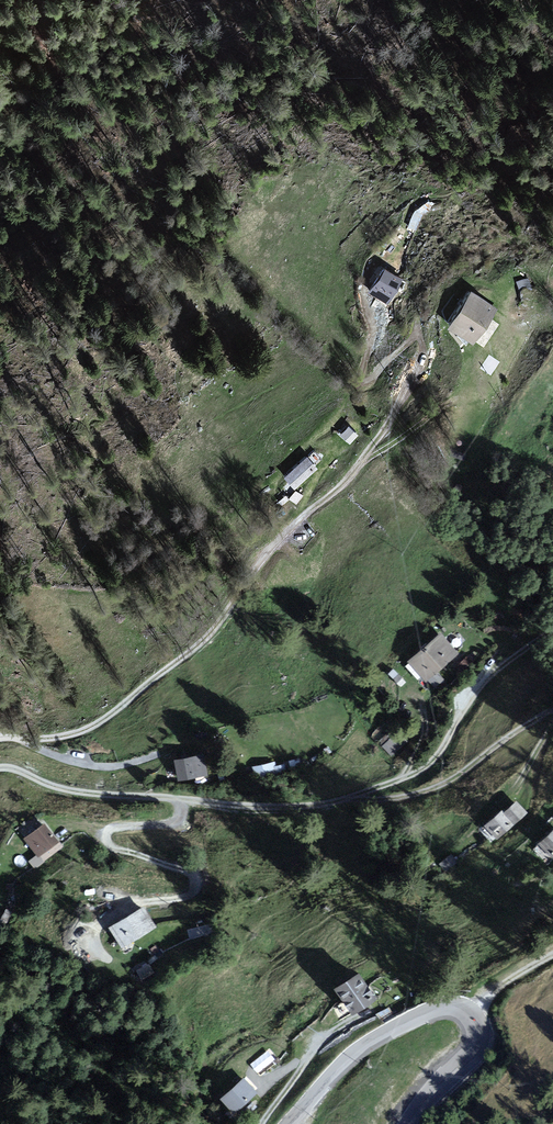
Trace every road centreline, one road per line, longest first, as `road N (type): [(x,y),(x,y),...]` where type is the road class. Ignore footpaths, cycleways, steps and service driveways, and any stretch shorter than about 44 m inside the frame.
road 1 (track): [(0,736),(67,734),(132,697),(199,643),(313,507),(462,392)]
road 2 (track): [(0,767),(77,791),(318,804),(438,786),(552,710)]
road 3 (track): [(183,799),(172,822),(116,825),(106,834),(119,849),(193,872),(199,884),(192,894),(120,909),(100,926),(92,950),(110,960)]
road 4 (unclassified): [(409,1123),(471,1055),(476,1029),(462,1011),(433,1011),(365,1046),(291,1123)]
road 5 (track): [(355,799),(423,768),(482,683),(552,628)]
road 6 (track): [(350,1021),(317,1044),(261,1123)]

